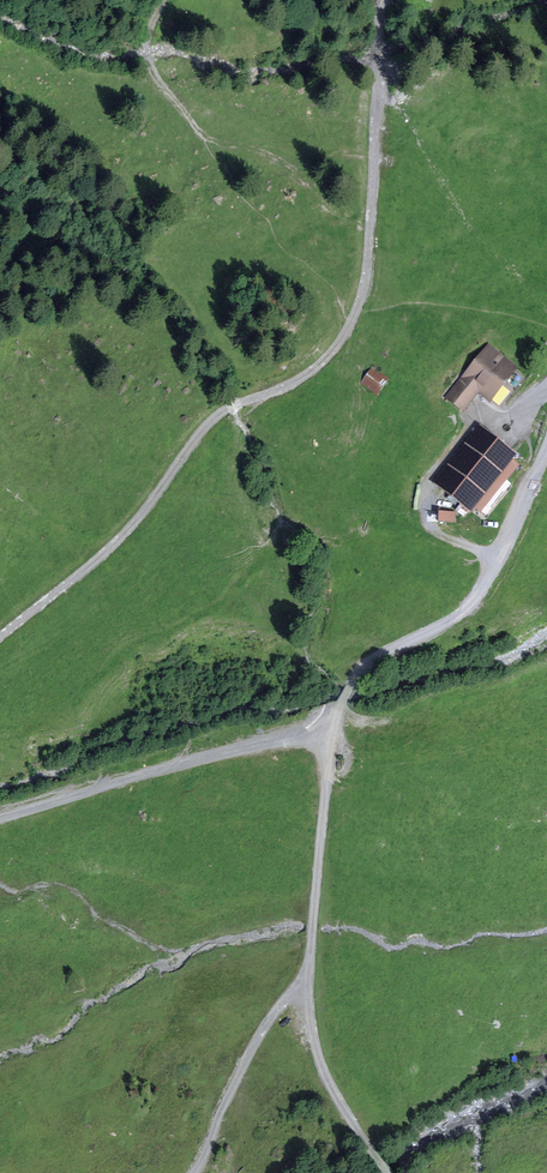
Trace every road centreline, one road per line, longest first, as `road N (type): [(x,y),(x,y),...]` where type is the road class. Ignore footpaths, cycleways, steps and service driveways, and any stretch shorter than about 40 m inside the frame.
road 1 (track): [(546,443),(485,590),(466,611),(365,667),(342,703),(326,787),(308,975)]
road 2 (track): [(355,314),(307,373),(212,420),(137,520),(0,638)]
road 3 (track): [(0,818),(335,725)]
road 4 (track): [(384,0),(366,277),(355,314)]
road 5 (track): [(308,975),(247,1057),(194,1172)]
road 6 (track): [(308,975),(320,1067),(387,1172)]

